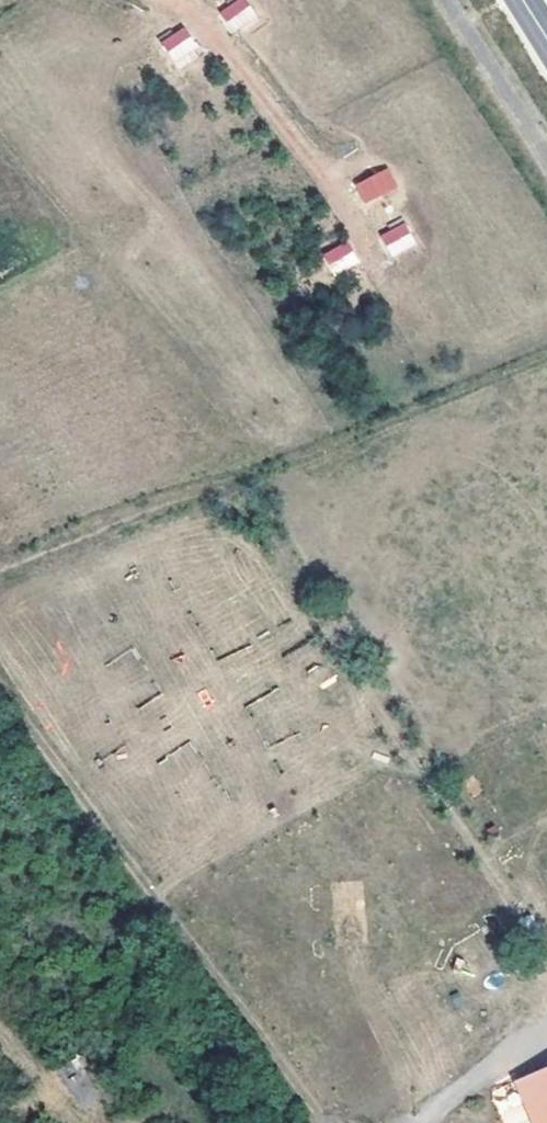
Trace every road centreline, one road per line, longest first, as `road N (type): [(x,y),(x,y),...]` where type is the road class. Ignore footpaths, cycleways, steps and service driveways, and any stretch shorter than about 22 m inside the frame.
road 1 (track): [(0,576),(182,501),(234,499),(256,515),(501,882),(546,976)]
road 2 (track): [(0,678),(328,1122)]

